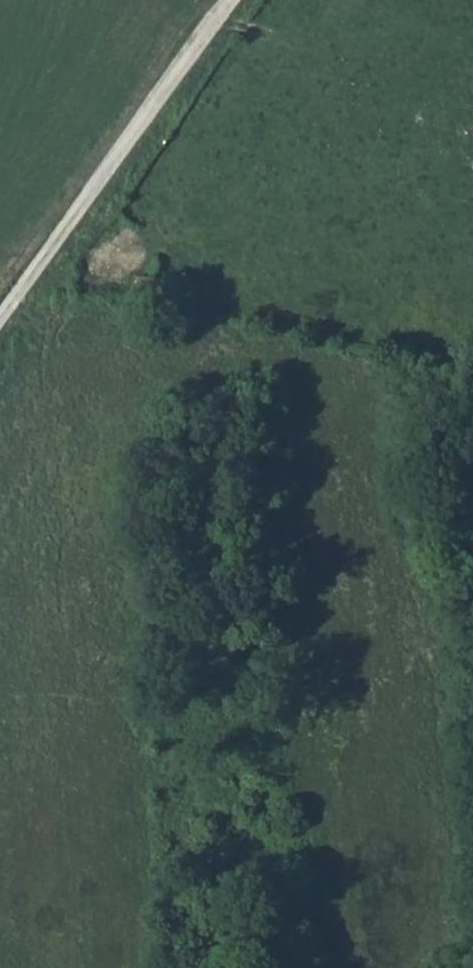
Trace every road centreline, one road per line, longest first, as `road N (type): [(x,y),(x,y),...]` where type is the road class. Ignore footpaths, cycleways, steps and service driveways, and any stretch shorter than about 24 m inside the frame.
road 1 (track): [(0,319),(228,0)]

